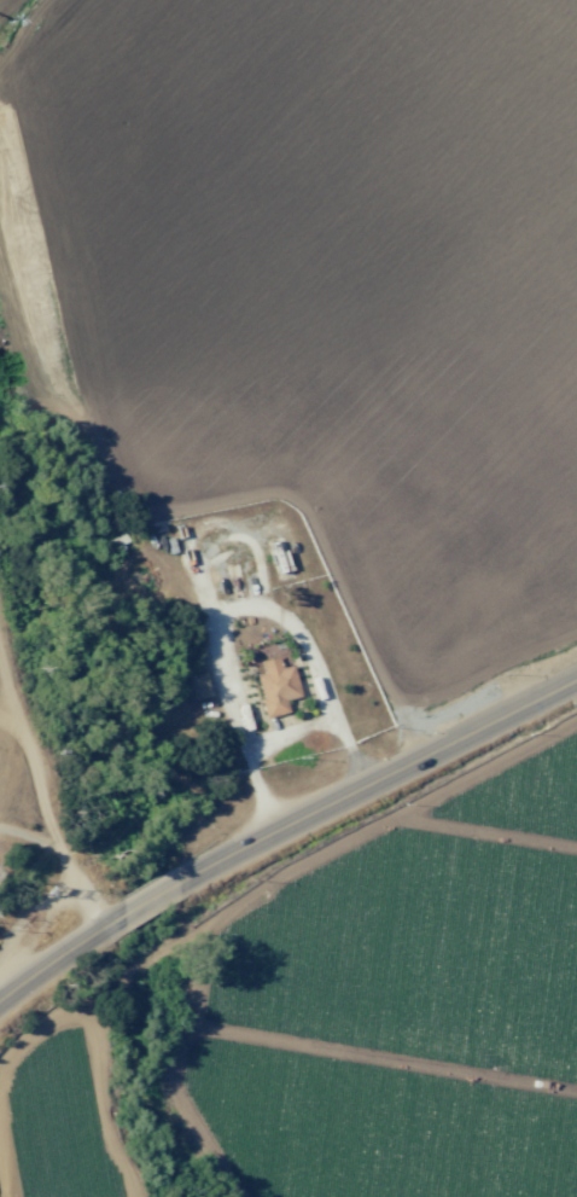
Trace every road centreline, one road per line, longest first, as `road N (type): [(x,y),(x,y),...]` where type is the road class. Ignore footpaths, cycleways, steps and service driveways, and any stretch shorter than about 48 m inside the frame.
road 1 (tertiary): [(0,1008),(100,935),(249,849),(576,683)]

